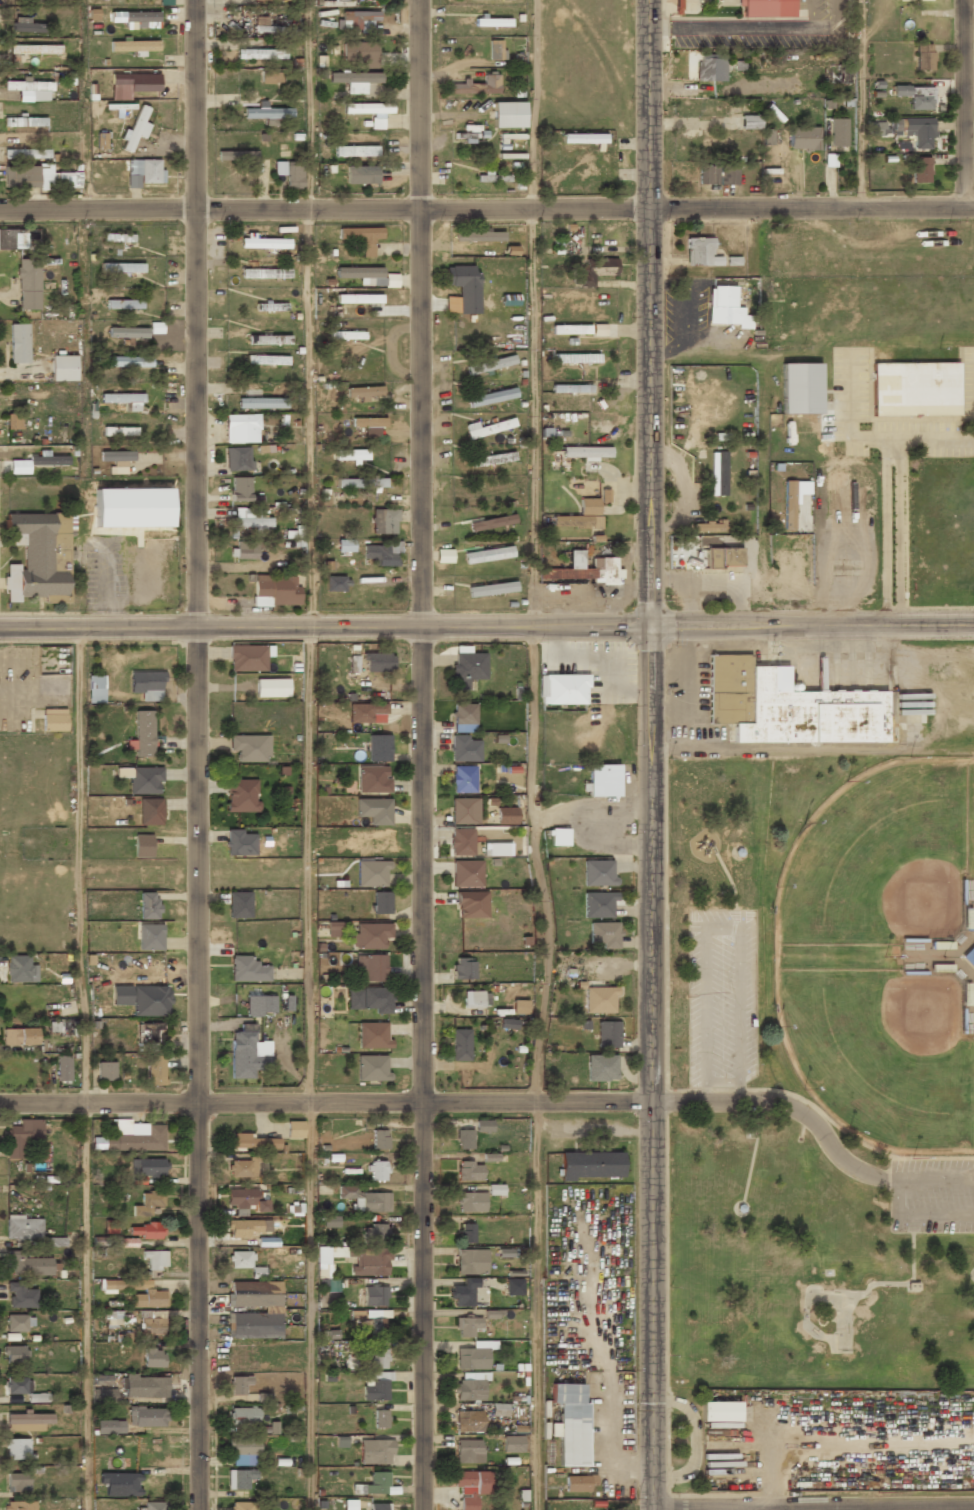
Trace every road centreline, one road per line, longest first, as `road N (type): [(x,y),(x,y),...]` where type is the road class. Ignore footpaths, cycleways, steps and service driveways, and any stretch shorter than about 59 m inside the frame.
road 1 (residential): [(199,1509),(194,0)]
road 2 (residential): [(424,1509),(419,0)]
road 3 (residential): [(0,210),(973,208)]
road 4 (secondary): [(651,1509),(650,626)]
road 5 (tertiary): [(0,628),(650,626)]
road 6 (residential): [(0,1103),(650,1102)]
road 7 (secondary): [(650,626),(649,208)]
road 8 (tertiary): [(650,626),(973,625)]
road 9 (secondary): [(649,208),(647,0)]
road 10 (residential): [(964,208),(962,0)]

